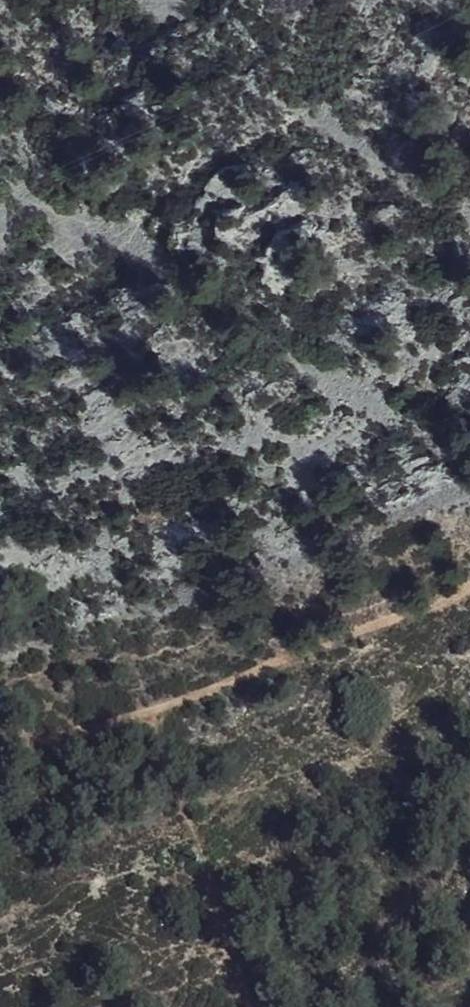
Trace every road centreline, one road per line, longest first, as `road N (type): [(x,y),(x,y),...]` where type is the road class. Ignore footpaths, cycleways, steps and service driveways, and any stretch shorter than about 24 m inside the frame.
road 1 (track): [(0,748),(150,711),(411,616),(469,580)]

